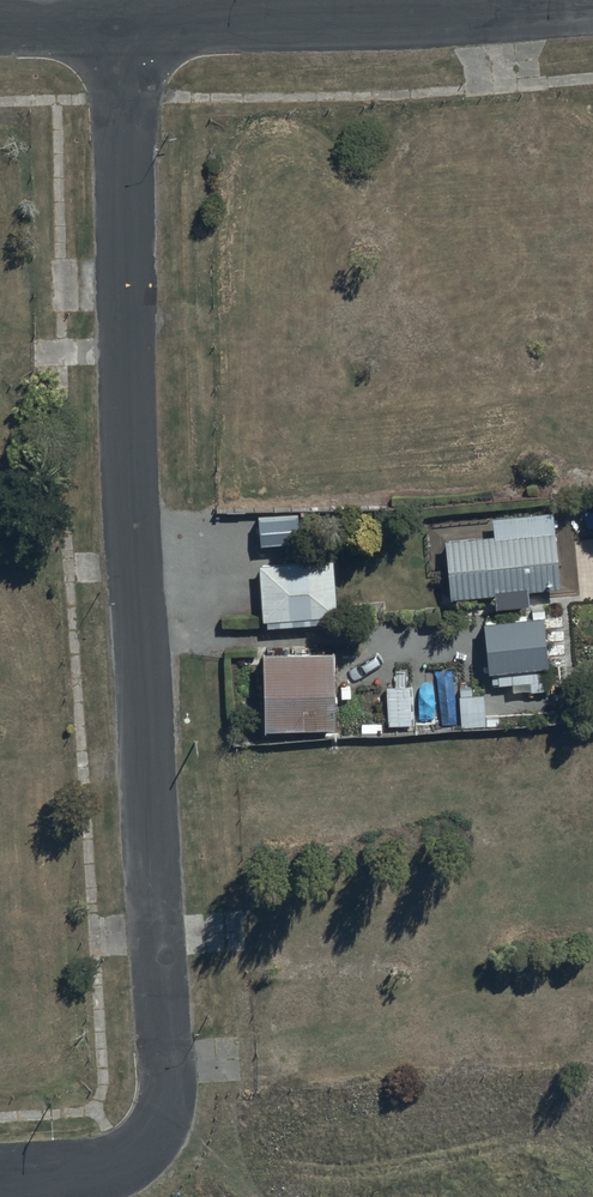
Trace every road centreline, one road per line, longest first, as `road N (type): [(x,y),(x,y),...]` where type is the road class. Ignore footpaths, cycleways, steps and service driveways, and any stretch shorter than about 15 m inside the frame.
road 1 (residential): [(126,18),(132,518),(166,1063)]
road 2 (residential): [(592,7),(126,18)]
road 3 (residential): [(0,1178),(97,1172),(140,1153),(163,1120),(166,1063)]
road 4 (residential): [(126,18),(0,20)]

